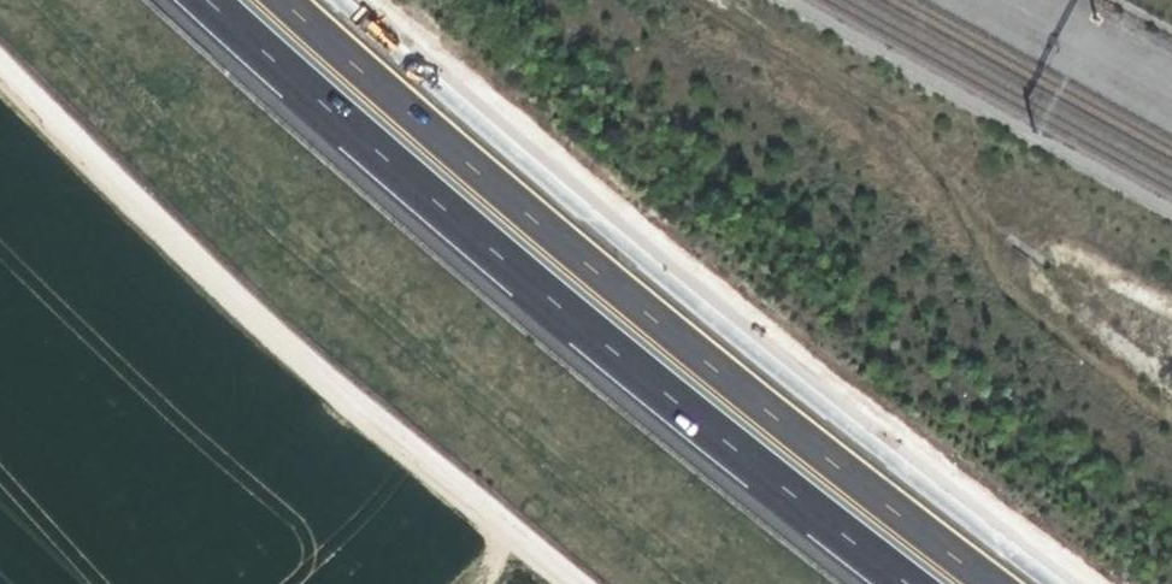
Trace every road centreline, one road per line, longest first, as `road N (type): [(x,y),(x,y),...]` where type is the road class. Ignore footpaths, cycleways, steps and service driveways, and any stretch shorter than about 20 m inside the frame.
road 1 (motorway): [(1017,583),(788,411),(411,104),(298,0)]
road 2 (motorway): [(207,0),(378,158),(912,583)]
road 3 (track): [(594,583),(119,188),(0,59)]

